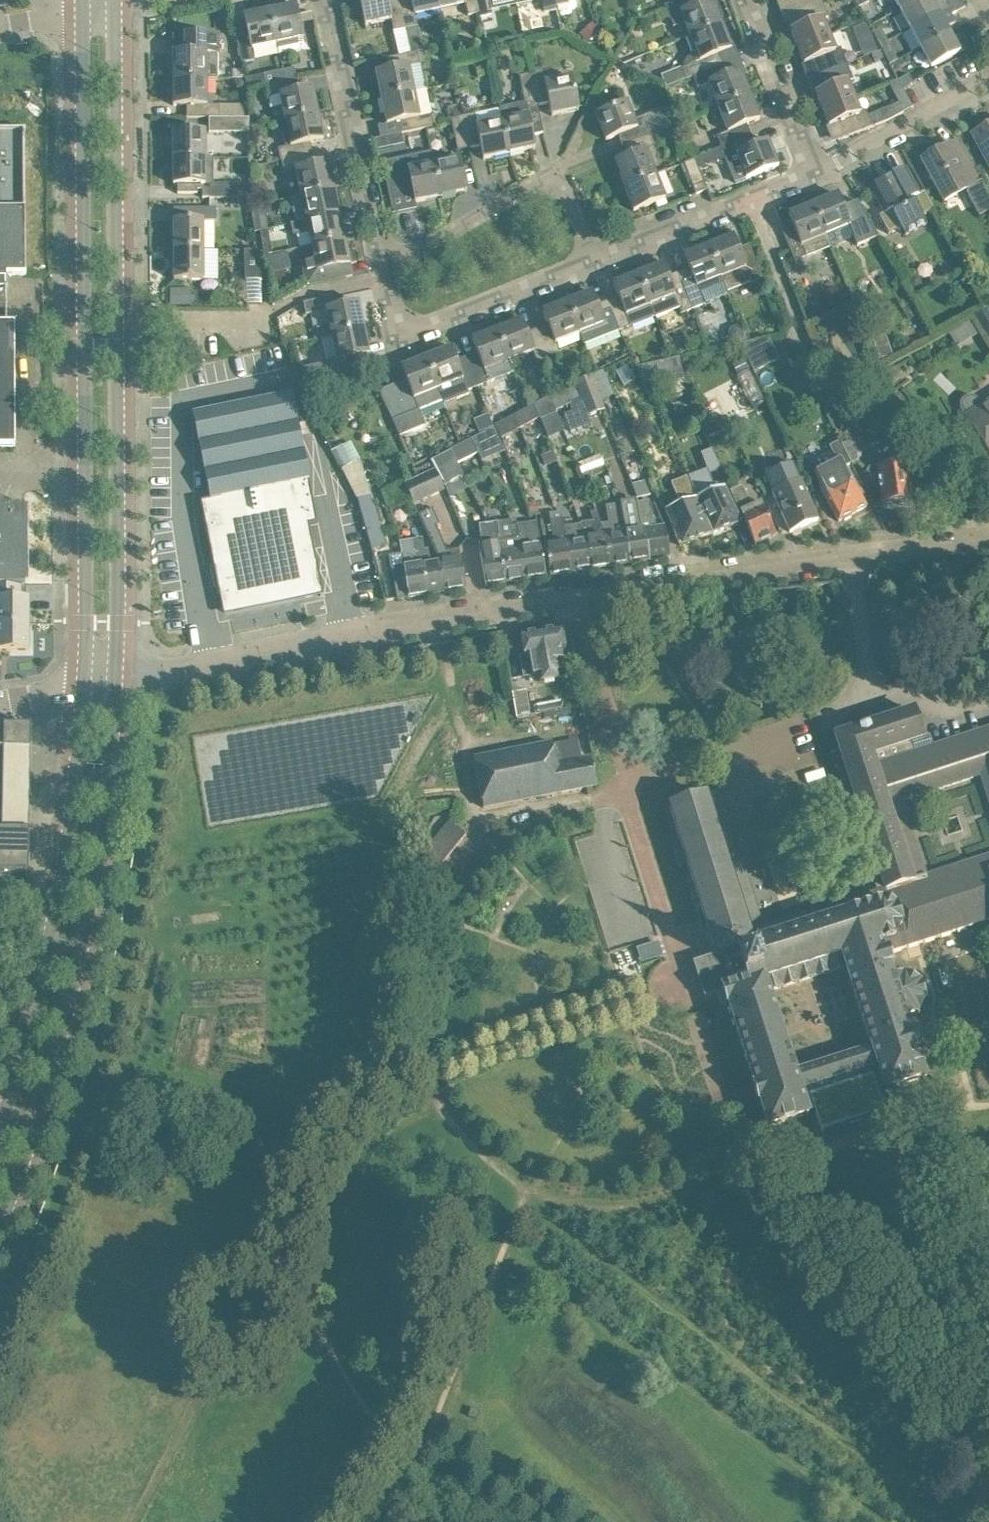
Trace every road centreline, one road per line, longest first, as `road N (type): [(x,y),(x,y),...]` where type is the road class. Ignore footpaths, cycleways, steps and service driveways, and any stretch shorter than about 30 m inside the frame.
road 1 (residential): [(115,676),(988,530)]
road 2 (secondary): [(115,676),(115,3)]
road 3 (secondary): [(81,12),(85,683)]
road 4 (secondary): [(0,1221),(73,988),(106,801),(115,676)]
road 5 (secondary): [(85,683),(60,892),(0,1127)]
road 6 (residential): [(383,270),(533,184),(567,191),(594,262)]
road 7 (residential): [(383,270),(324,0)]
road 8 (residential): [(594,262),(419,328),(396,316),(383,270)]
road 9 (residential): [(813,174),(988,79)]
road 10 (residential): [(813,174),(744,0)]
road 11 (residential): [(750,201),(594,262)]
road 12 (residential): [(810,351),(750,201)]

